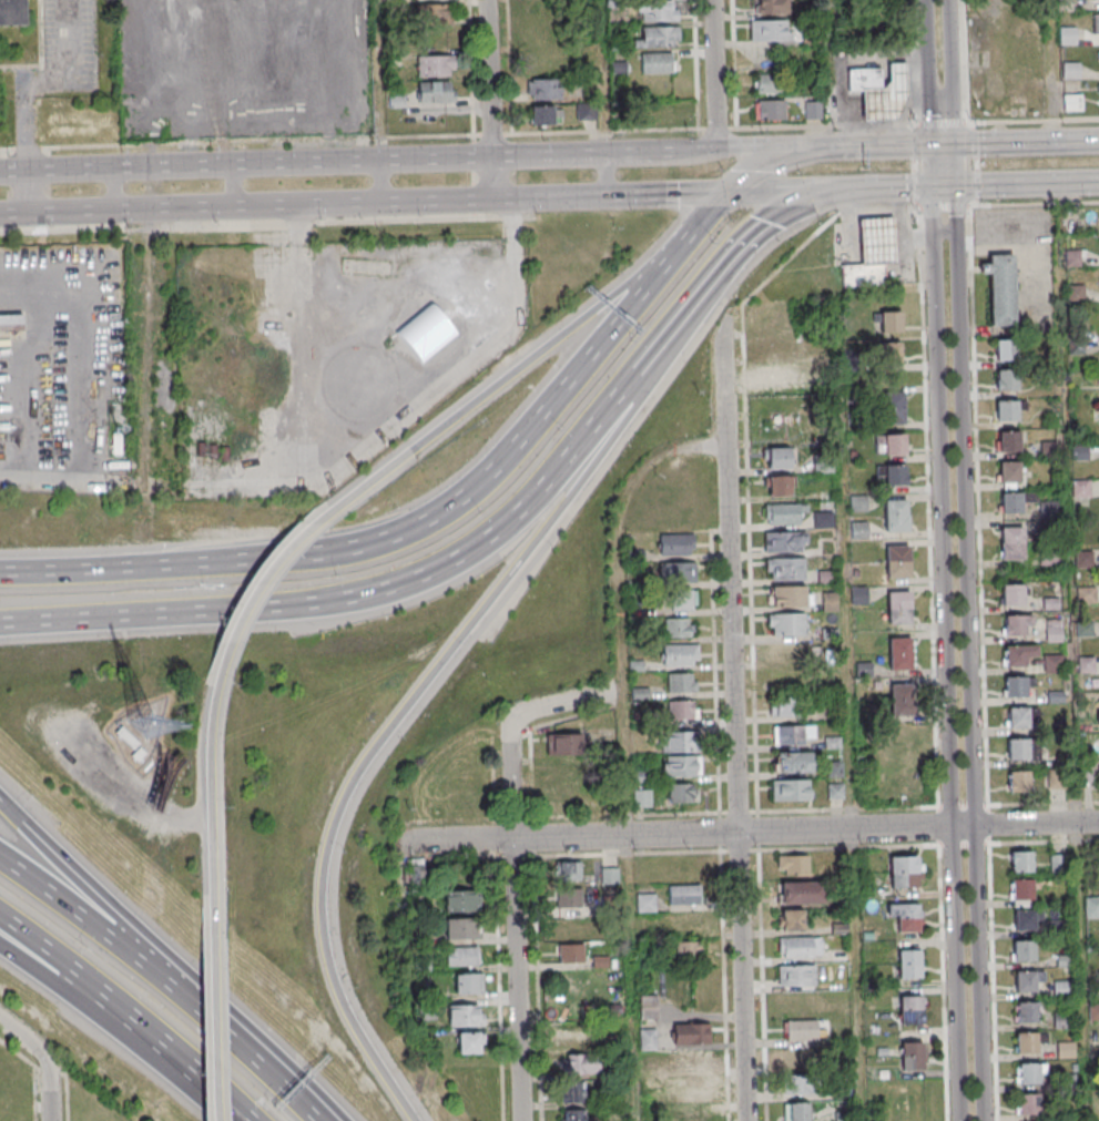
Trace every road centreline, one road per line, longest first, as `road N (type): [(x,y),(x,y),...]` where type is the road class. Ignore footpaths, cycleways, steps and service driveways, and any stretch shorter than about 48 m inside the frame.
road 1 (motorway): [(415,1120),(352,1023),(330,970),(322,893),(335,823),(363,765),(645,398),(693,306)]
road 2 (residential): [(933,186),(962,1120)]
road 3 (residential): [(986,1120),(957,186)]
road 4 (residential): [(749,1120),(724,320)]
road 5 (tertiary): [(0,214),(727,192)]
road 6 (tertiary): [(675,152),(0,173)]
road 7 (motorway): [(194,610),(323,602),(387,587),(491,536),(535,499),(693,306)]
road 8 (motorway): [(666,265),(495,469),(448,507),(407,530),(334,552),(201,563)]
road 9 (residential): [(1098,822),(516,839)]
road 10 (residential): [(524,1120),(512,731),(525,712),(624,690)]
road 11 (motorway): [(321,1120),(167,986),(0,857)]
road 12 (motorway): [(666,265),(623,287),(357,491)]
road 13 (motorway): [(217,1002),(0,796)]
road 14 (motorway): [(222,671),(212,733),(216,962)]
road 15 (motorway): [(357,491),(314,524),(261,584),(222,671)]
road 16 (motorway): [(201,563),(0,574)]
road 17 (residential): [(496,200),(489,0)]
road 18 (motorway): [(0,622),(194,610)]
road 19 (motorway): [(0,915),(143,1025)]
road 20 (motorway): [(722,269),(763,226),(798,204),(866,188)]
road 21 (motorway): [(339,1120),(217,1002)]
road 22 (trunk): [(1098,140),(933,146)]
road 23 (motorway): [(0,945),(143,1025)]
road 24 (motorway): [(216,962),(223,1120)]
road 25 (residential): [(719,151),(715,0)]
road 26 (tertiary): [(825,149),(675,152)]
road 27 (motorway): [(143,1025),(256,1120)]
road 28 (residential): [(927,0),(933,146)]
road 29 (residential): [(956,145),(950,0)]
road 30 (trunk): [(957,186),(1098,182)]
road 31 (trunk): [(727,192),(866,188)]

